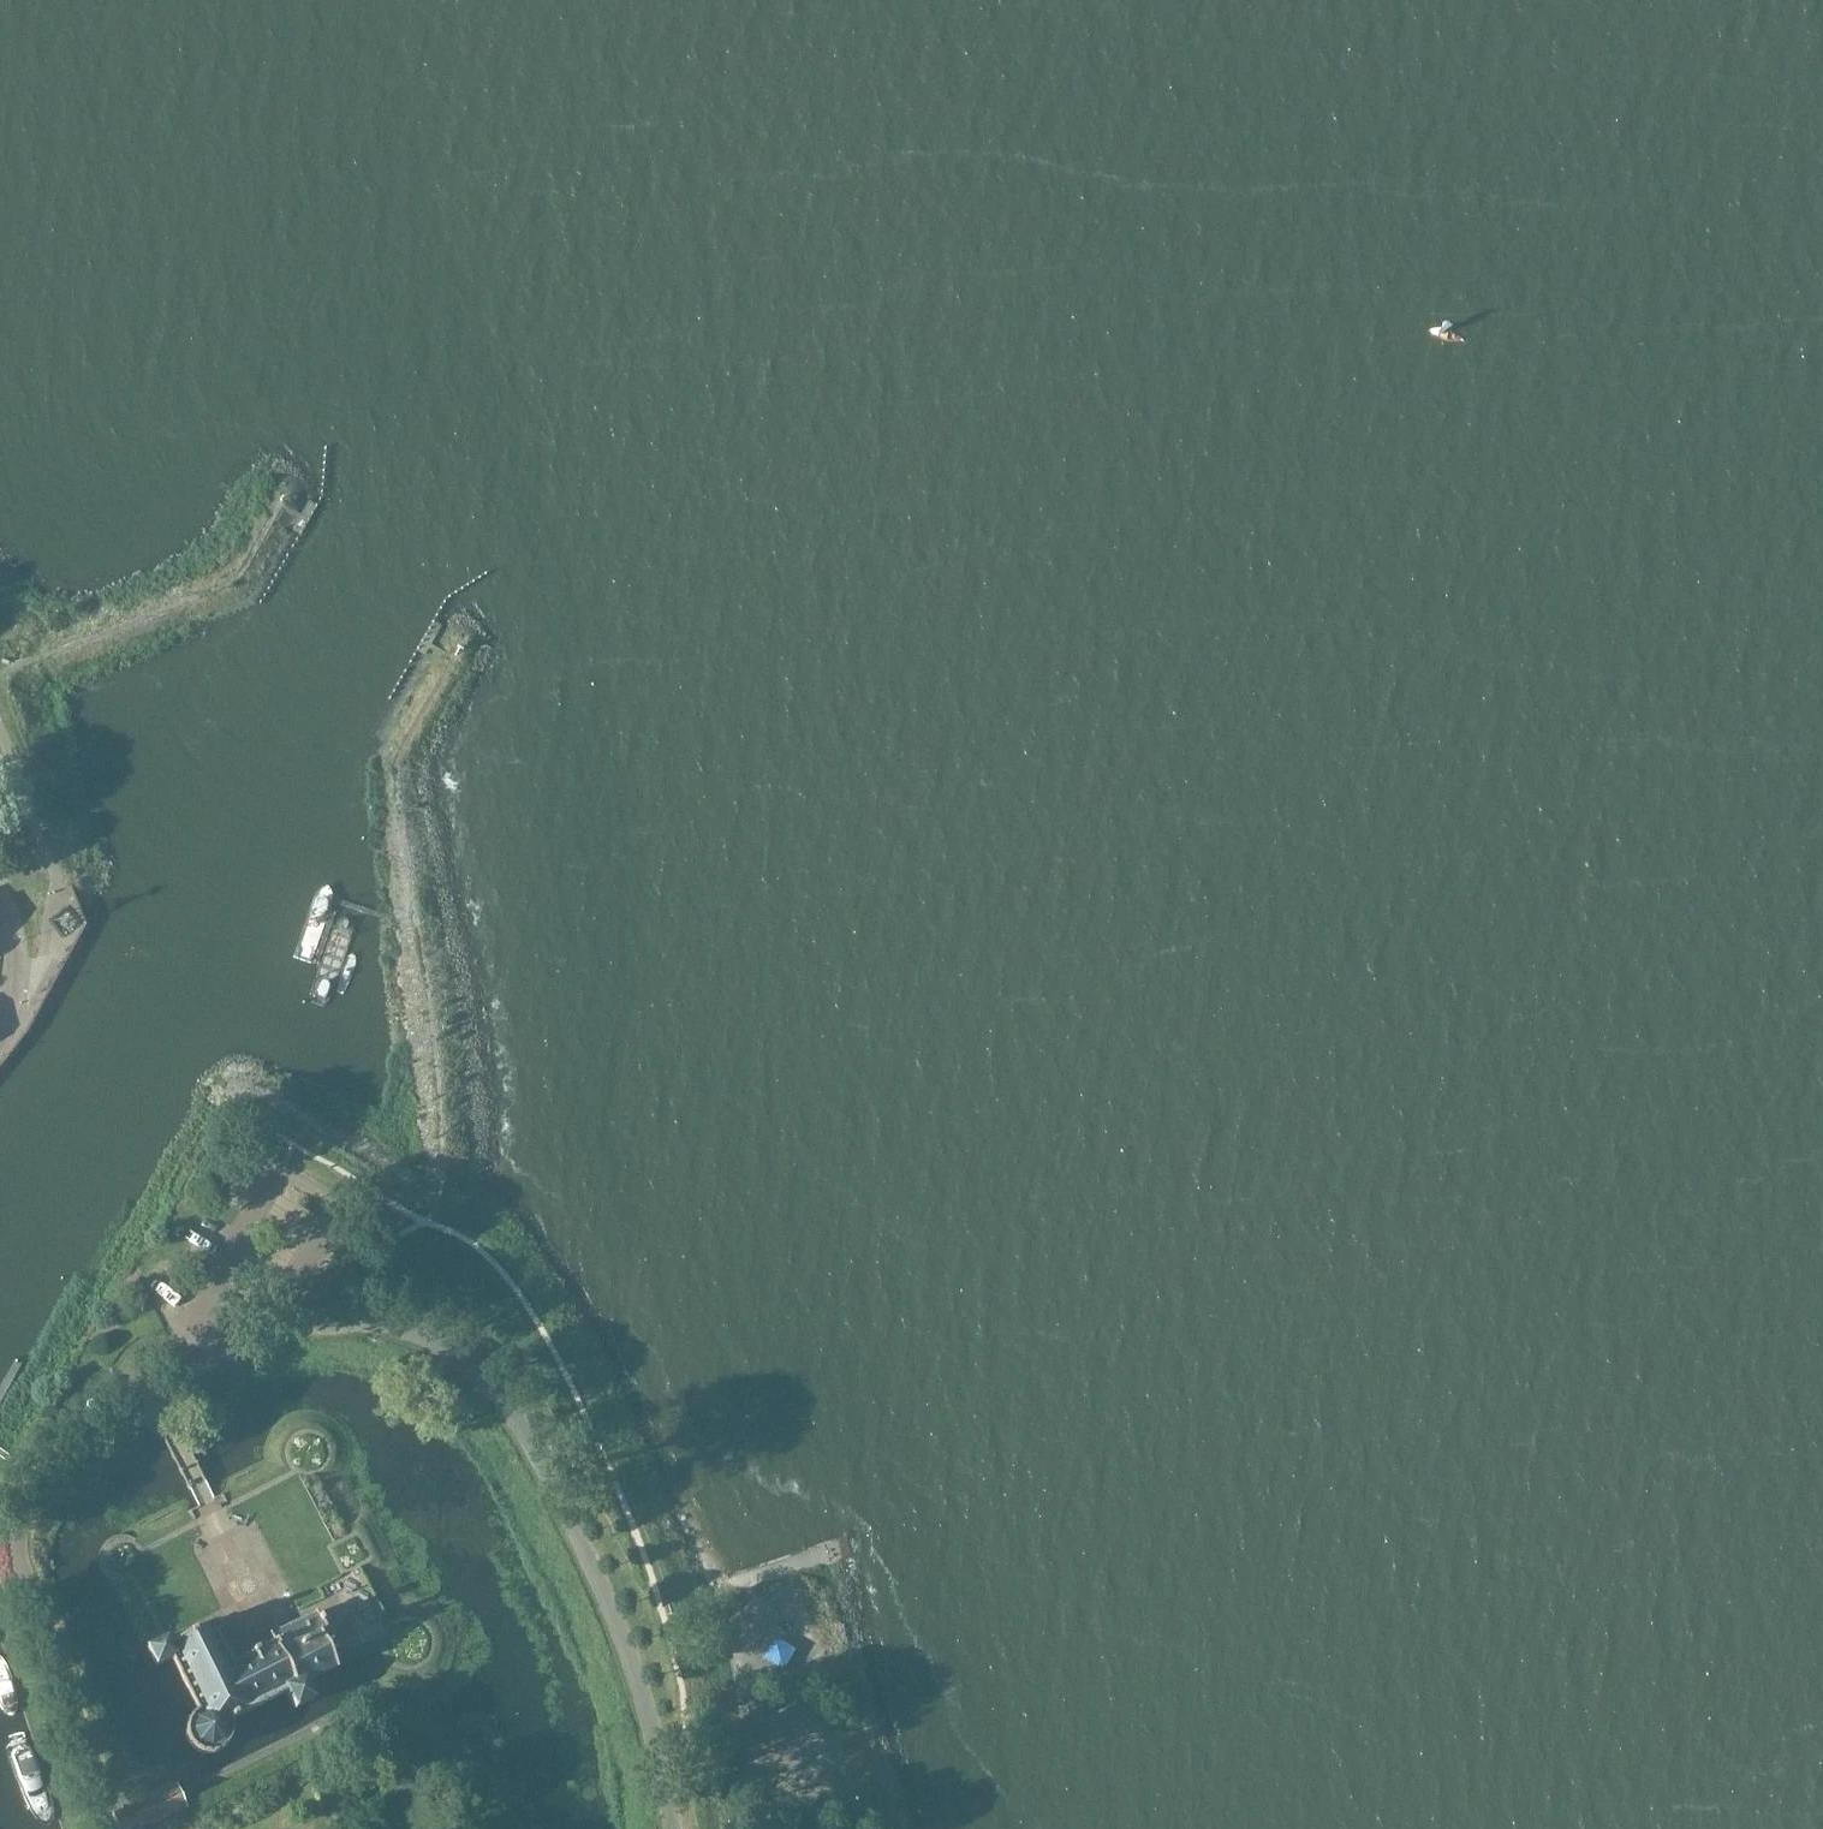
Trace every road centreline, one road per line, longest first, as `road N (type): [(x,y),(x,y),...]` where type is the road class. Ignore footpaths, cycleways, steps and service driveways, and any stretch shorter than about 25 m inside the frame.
road 1 (residential): [(0,1033),(14,964),(0,912)]

